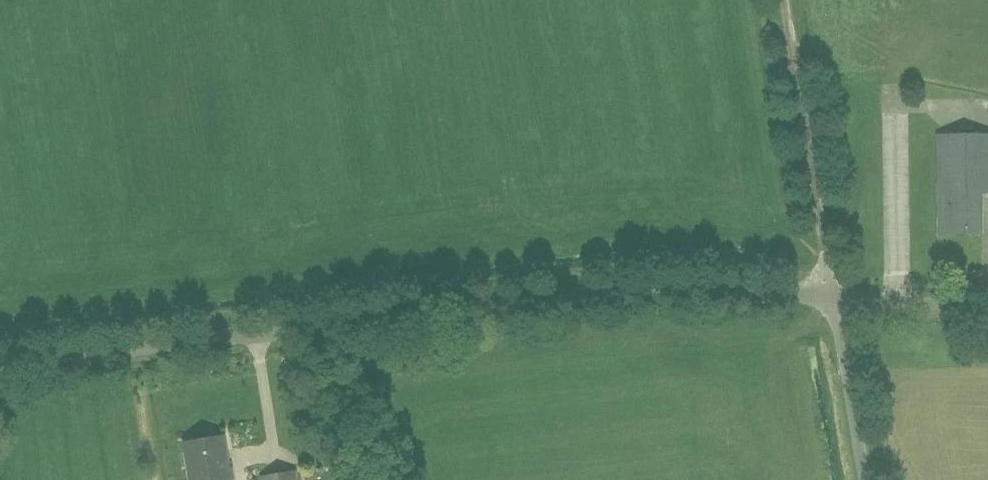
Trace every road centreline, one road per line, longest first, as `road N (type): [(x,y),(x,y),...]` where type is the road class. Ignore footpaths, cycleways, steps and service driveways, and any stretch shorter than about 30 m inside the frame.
road 1 (unclassified): [(987,310),(638,293),(0,368)]
road 2 (track): [(784,0),(834,302)]
road 3 (track): [(866,479),(834,302)]

